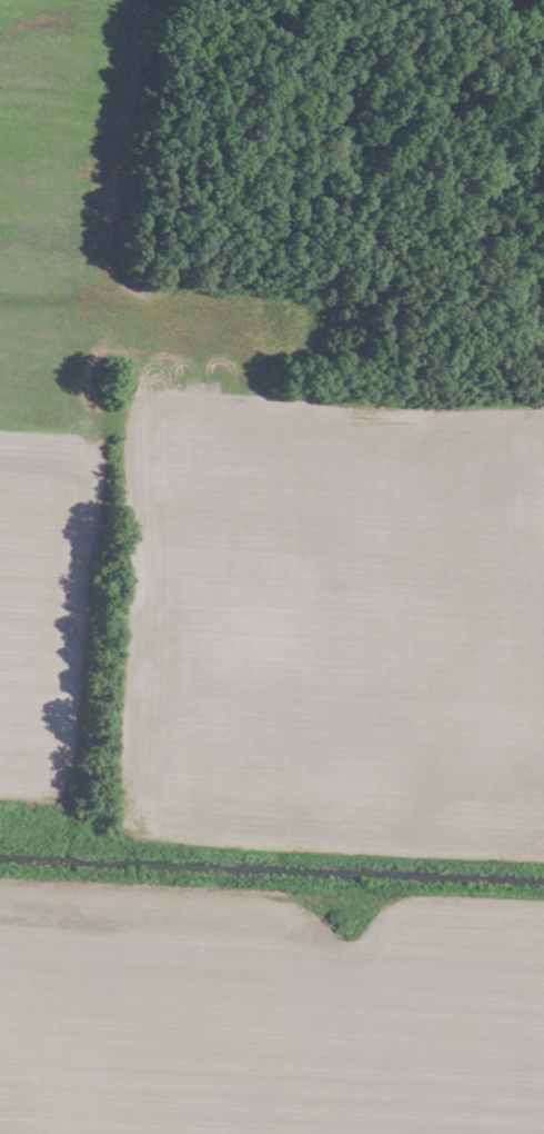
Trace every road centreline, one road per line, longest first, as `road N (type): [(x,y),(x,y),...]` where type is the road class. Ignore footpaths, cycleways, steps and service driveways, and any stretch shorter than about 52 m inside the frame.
road 1 (residential): [(543,905),(0,886)]

